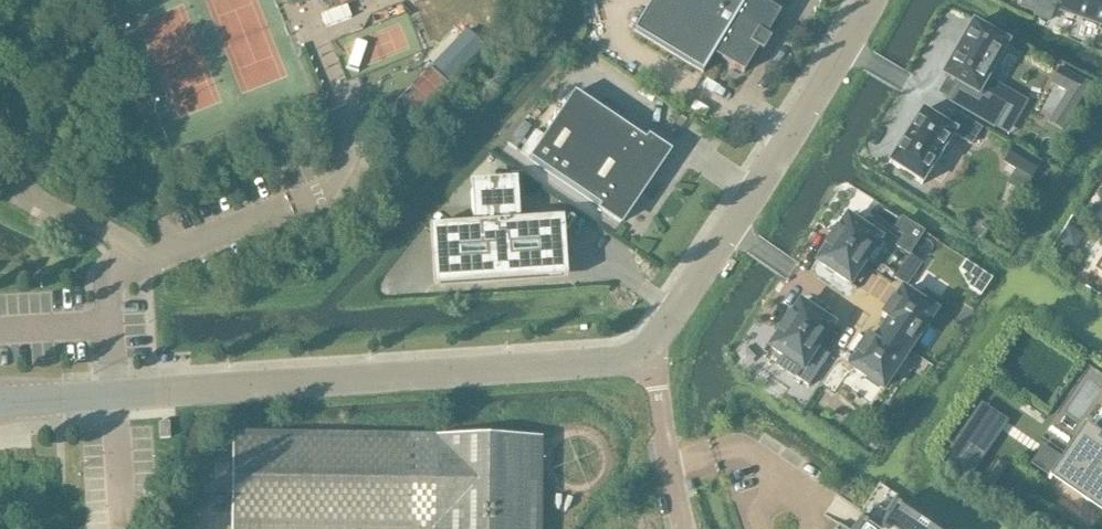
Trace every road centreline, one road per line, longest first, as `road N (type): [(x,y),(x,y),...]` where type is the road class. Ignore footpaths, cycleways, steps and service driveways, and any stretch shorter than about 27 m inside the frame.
road 1 (unclassified): [(643,350),(626,362),(113,395)]
road 2 (unclassified): [(866,0),(846,45),(643,350)]
road 3 (residential): [(643,350),(685,528)]

